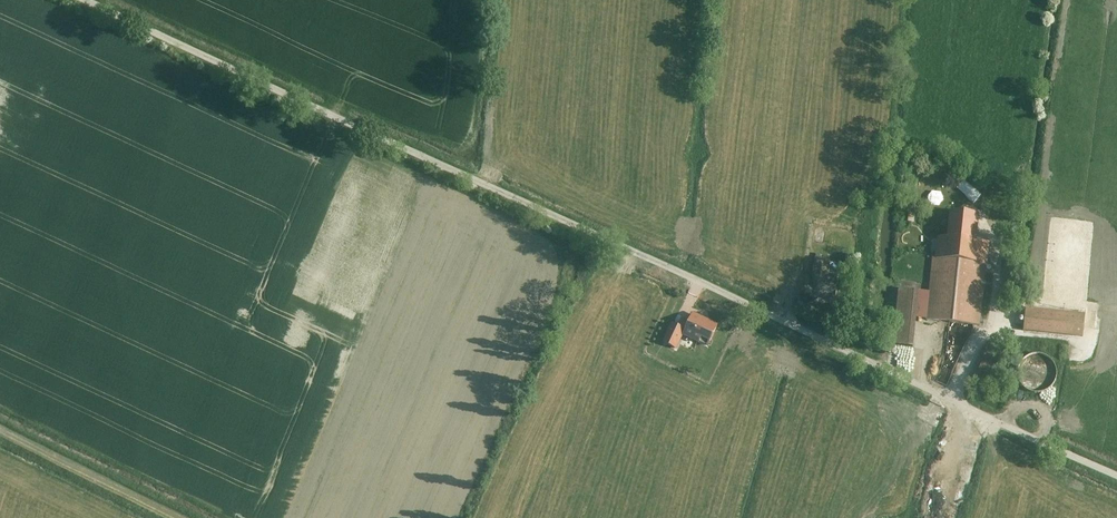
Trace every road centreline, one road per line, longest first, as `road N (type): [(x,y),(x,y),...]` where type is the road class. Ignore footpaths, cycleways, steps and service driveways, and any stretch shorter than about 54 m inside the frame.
road 1 (residential): [(89,0),(1116,474)]
road 2 (track): [(171,517),(0,430)]

